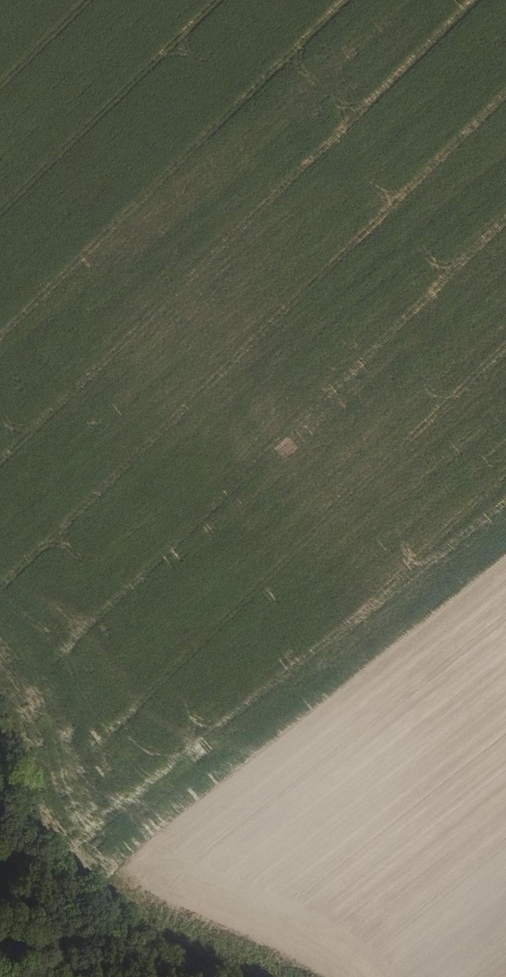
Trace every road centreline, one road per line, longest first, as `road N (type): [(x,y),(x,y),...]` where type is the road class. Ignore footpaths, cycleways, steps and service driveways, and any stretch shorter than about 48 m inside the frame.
road 1 (track): [(168,976),(5,839),(0,816)]

